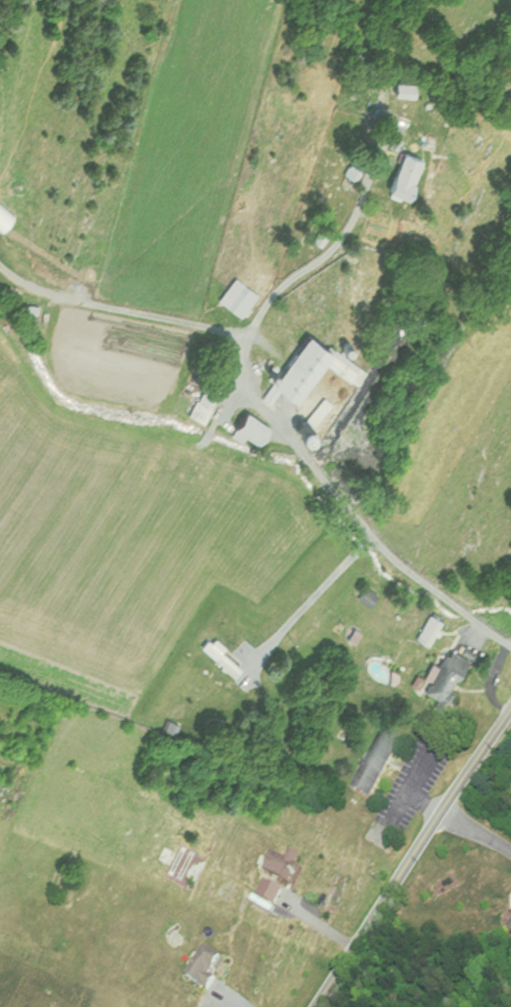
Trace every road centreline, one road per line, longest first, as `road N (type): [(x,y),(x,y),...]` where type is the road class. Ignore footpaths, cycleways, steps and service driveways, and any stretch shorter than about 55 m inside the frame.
road 1 (residential): [(314,1006),(510,707)]

